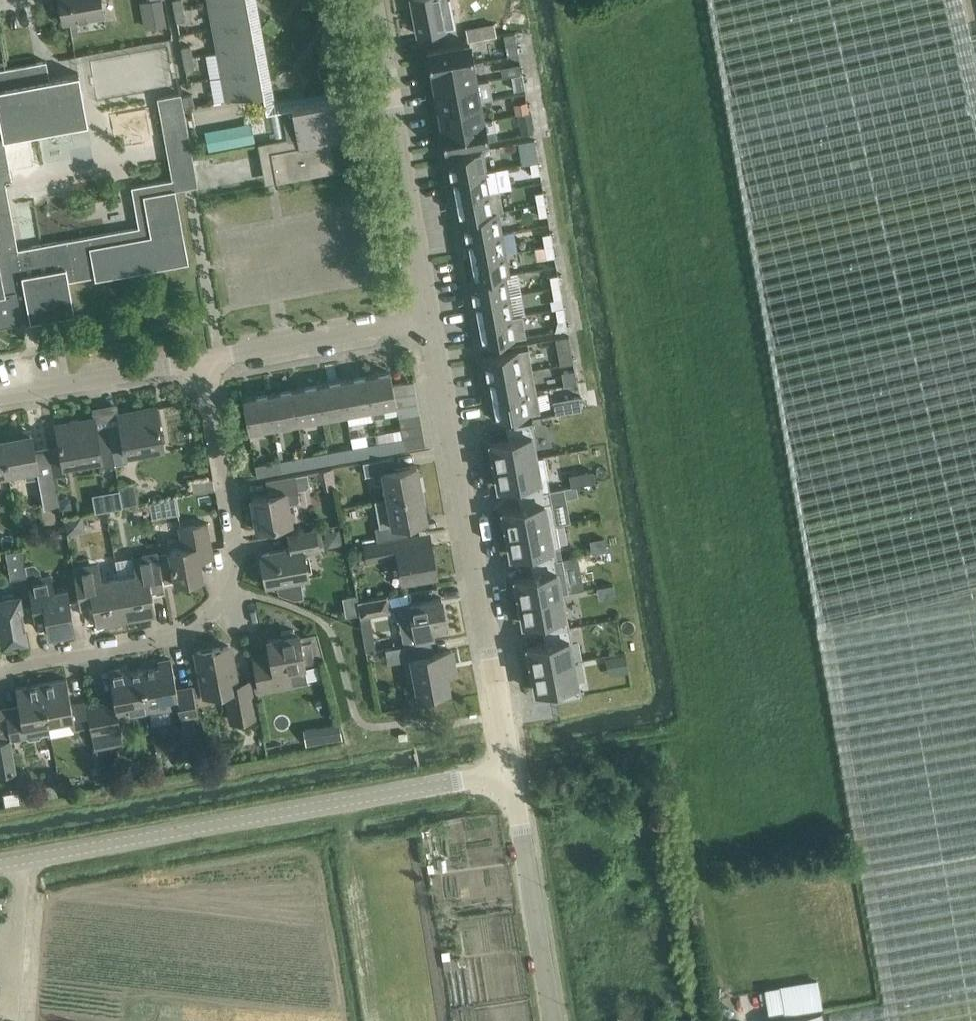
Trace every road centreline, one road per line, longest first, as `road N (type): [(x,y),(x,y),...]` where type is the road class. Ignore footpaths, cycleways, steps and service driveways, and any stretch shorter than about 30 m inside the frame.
road 1 (unclassified): [(0,863),(512,769)]
road 2 (residential): [(0,665),(163,637),(202,619),(226,591),(234,527),(204,359)]
road 3 (residential): [(512,769),(430,318)]
road 4 (residential): [(430,318),(371,0)]
road 5 (unclassified): [(553,1020),(512,769)]
road 6 (residential): [(204,359),(430,318)]
road 7 (residential): [(0,396),(204,359)]

